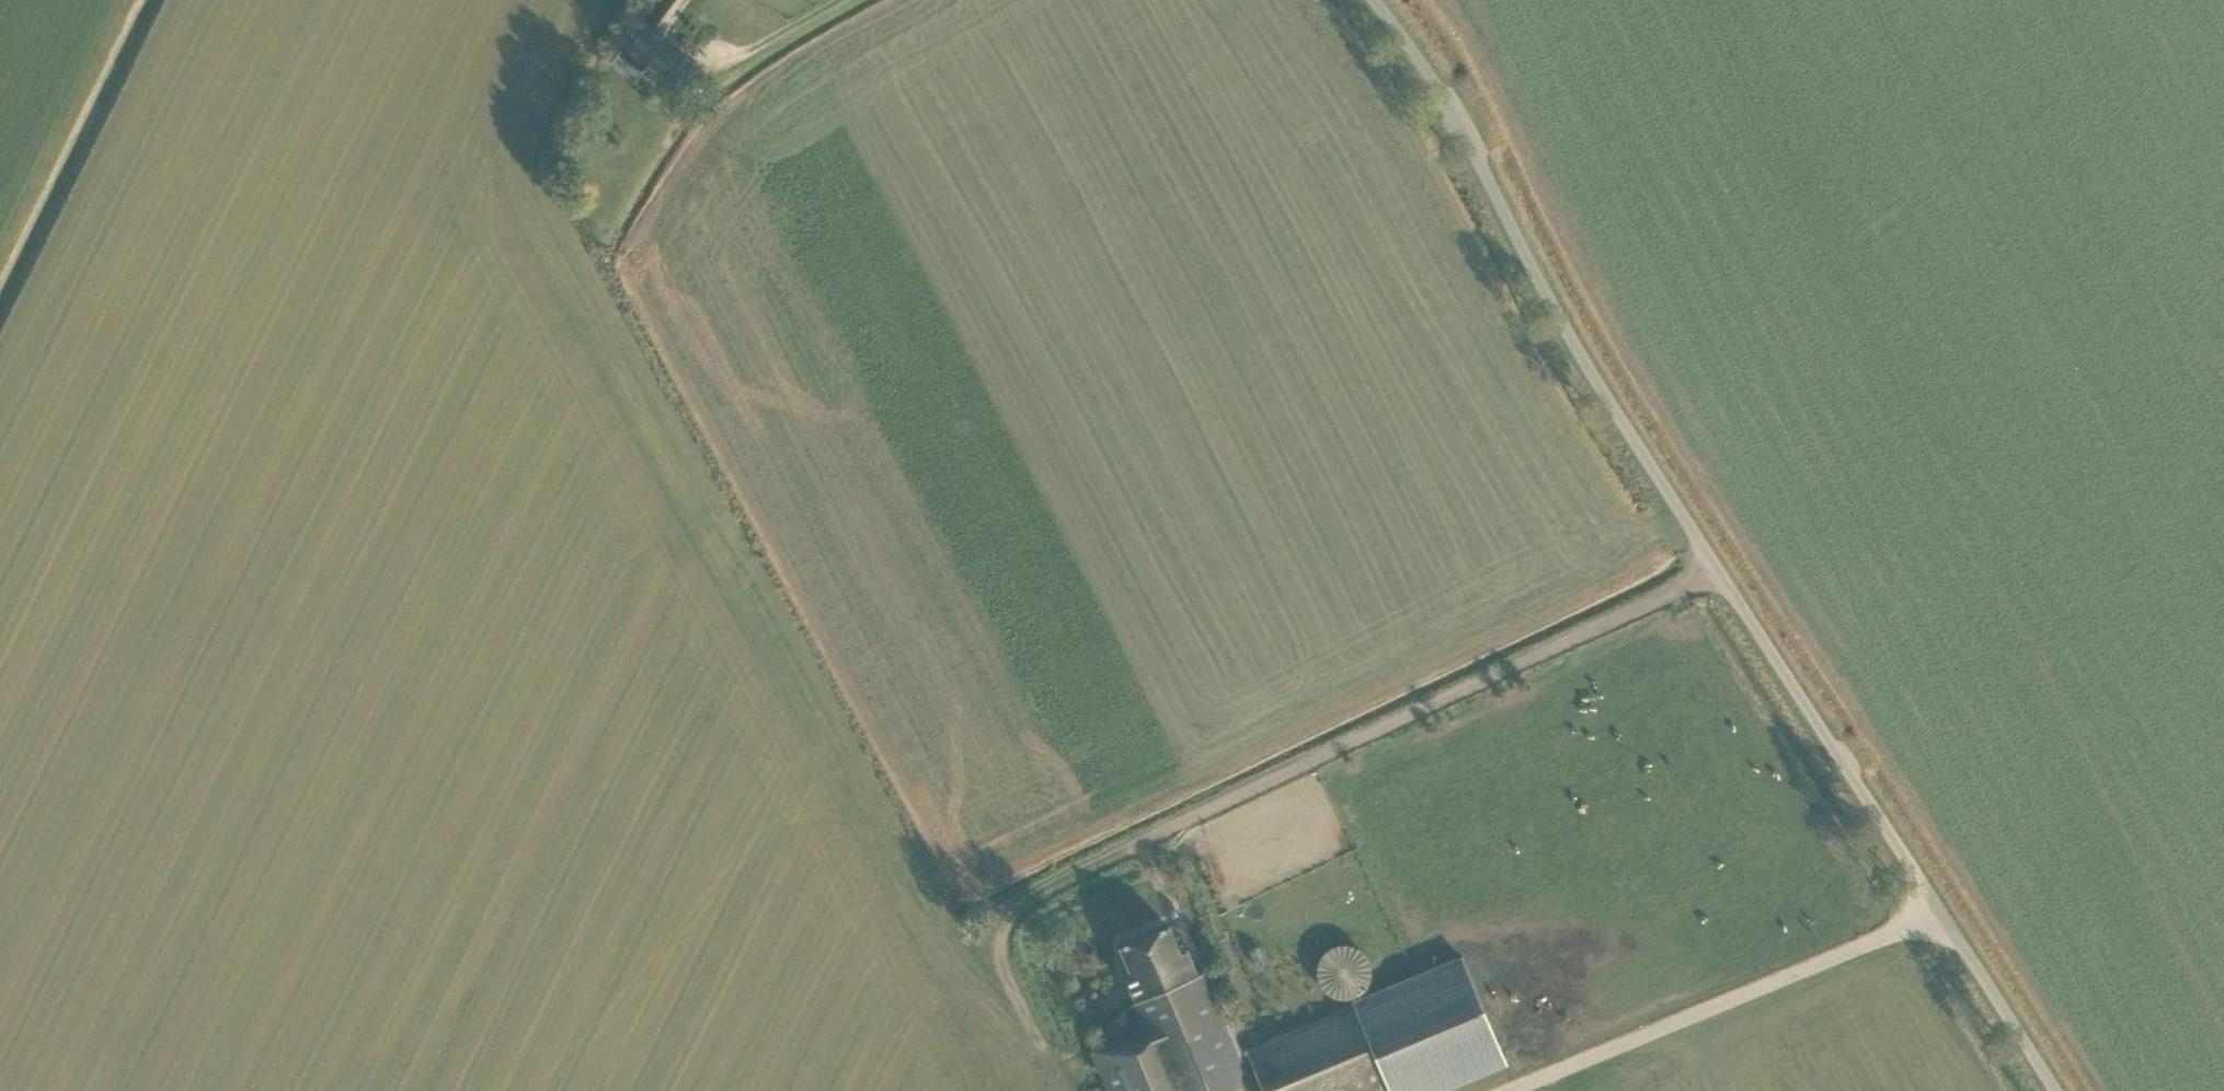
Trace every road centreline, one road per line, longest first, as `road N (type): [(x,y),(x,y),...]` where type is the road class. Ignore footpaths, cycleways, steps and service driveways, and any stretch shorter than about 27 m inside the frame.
road 1 (unclassified): [(2052,1090),(1714,574),(1559,321),(1430,81),(1376,0)]

